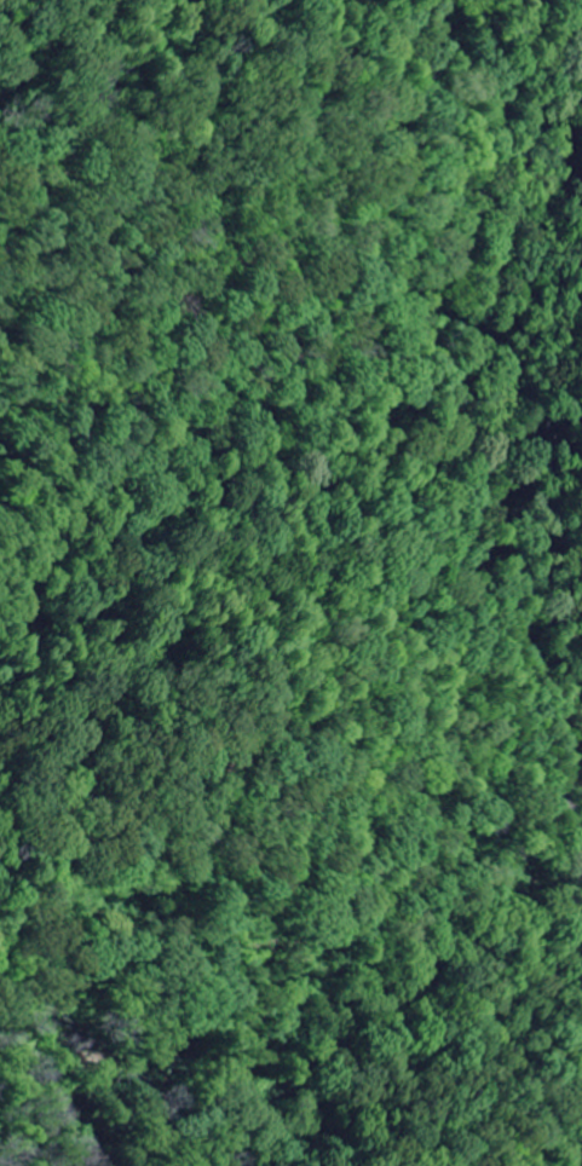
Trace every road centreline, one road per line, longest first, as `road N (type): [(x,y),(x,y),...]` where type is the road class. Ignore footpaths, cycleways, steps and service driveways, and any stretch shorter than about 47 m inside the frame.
road 1 (track): [(581,437),(503,640),(581,837)]

